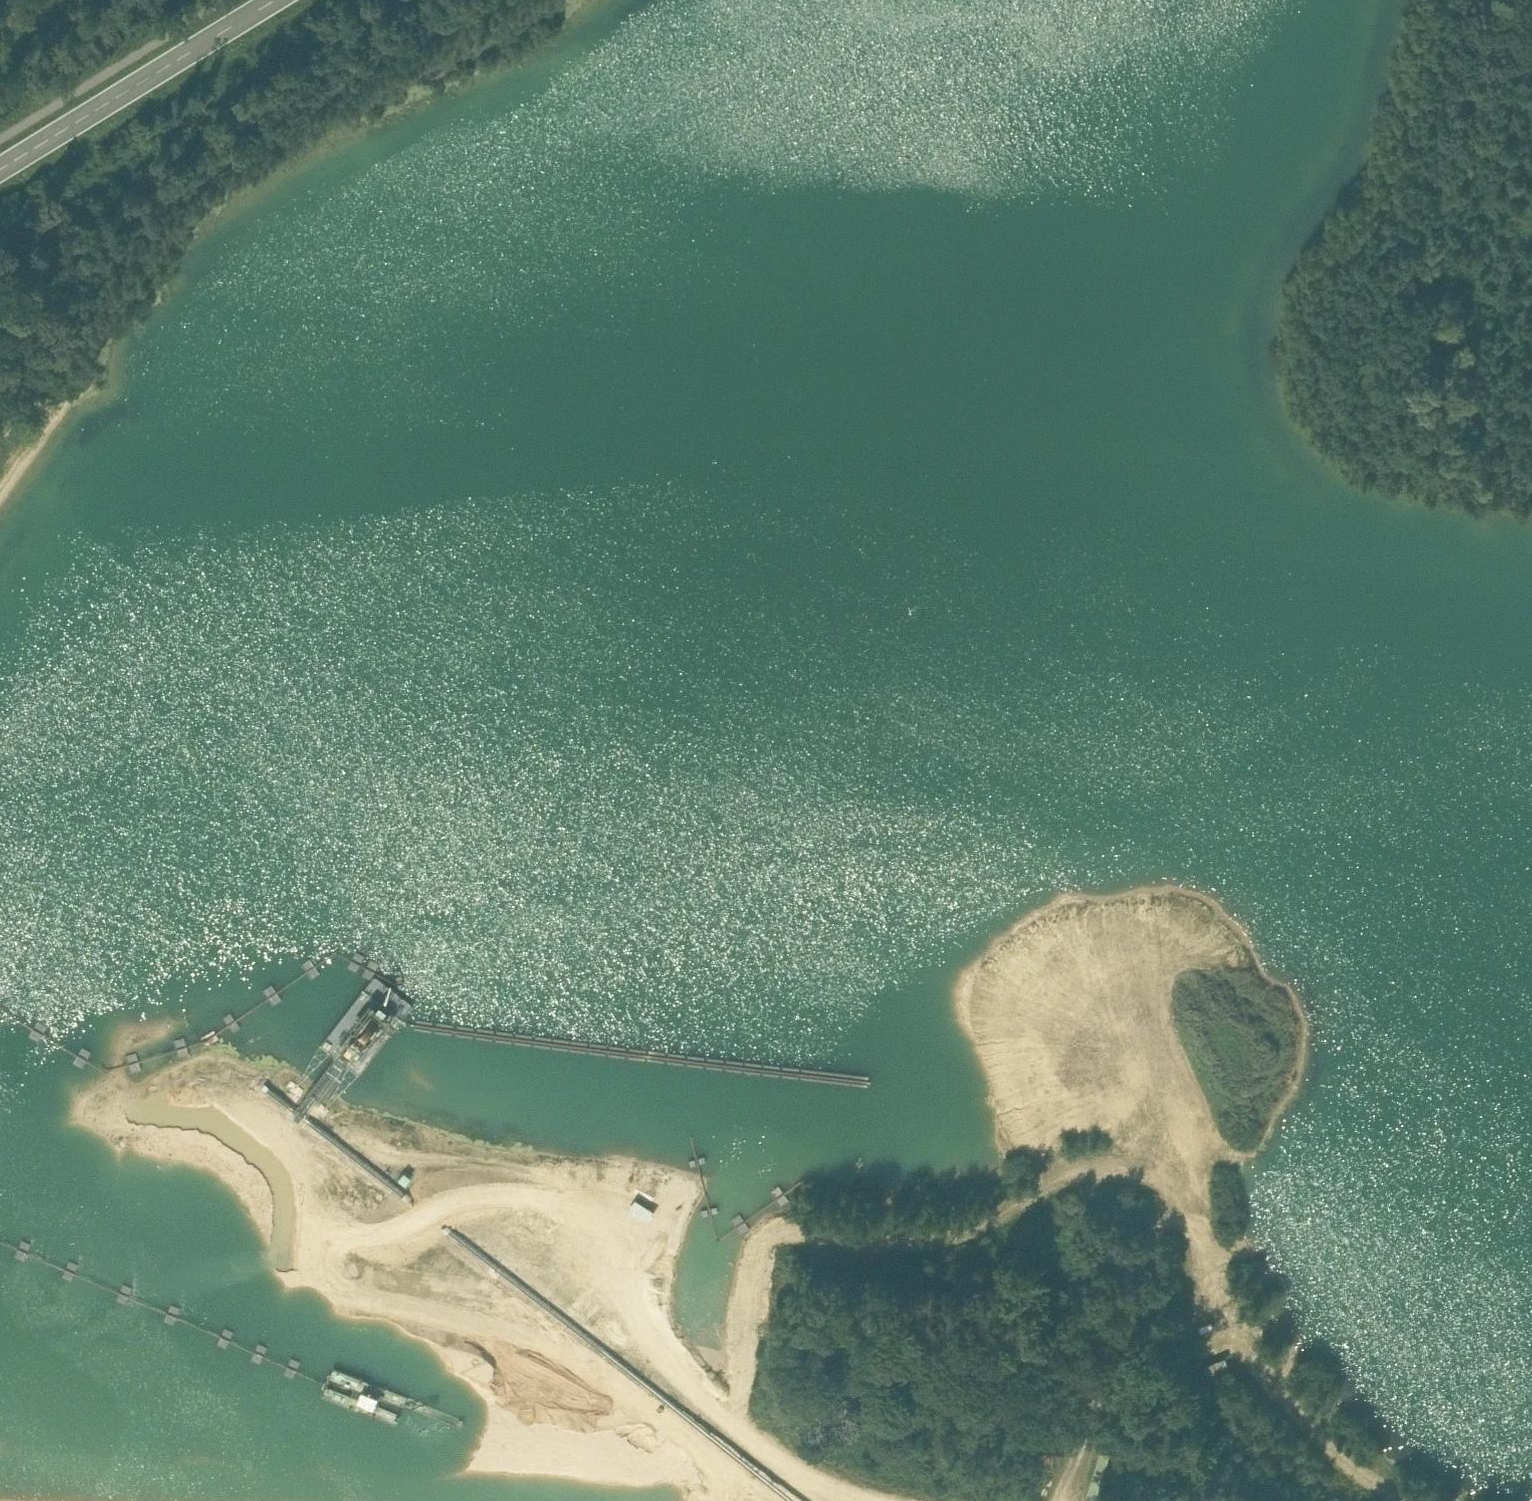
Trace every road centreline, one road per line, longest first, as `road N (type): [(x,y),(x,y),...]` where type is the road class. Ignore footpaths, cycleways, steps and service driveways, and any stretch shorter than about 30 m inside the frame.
road 1 (secondary): [(0,166),(270,0)]

